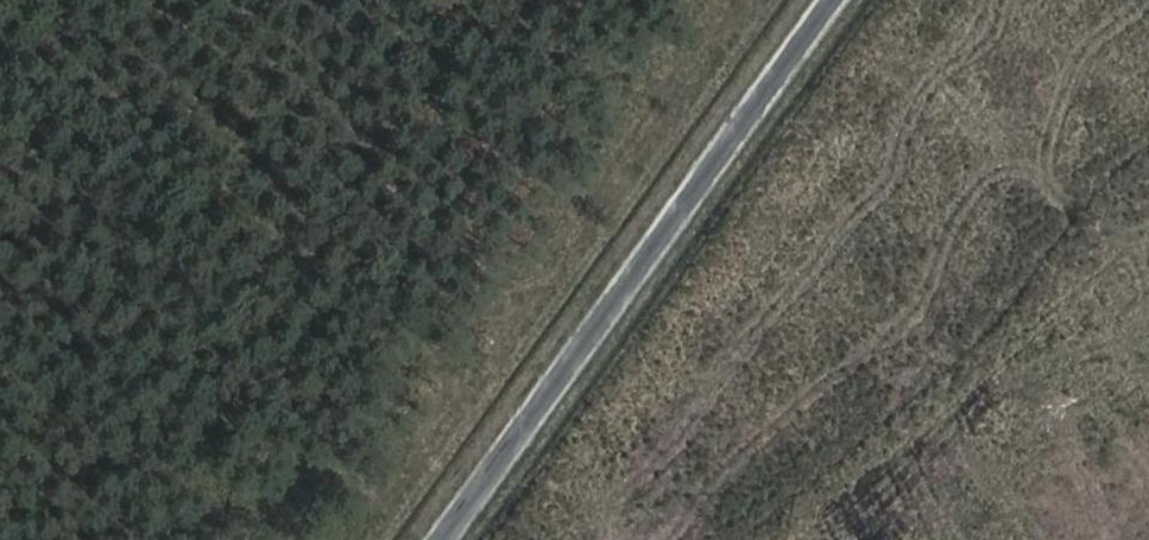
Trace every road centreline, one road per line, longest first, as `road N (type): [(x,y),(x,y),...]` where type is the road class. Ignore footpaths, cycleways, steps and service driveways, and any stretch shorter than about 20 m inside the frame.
road 1 (unclassified): [(848,0),(453,539)]

